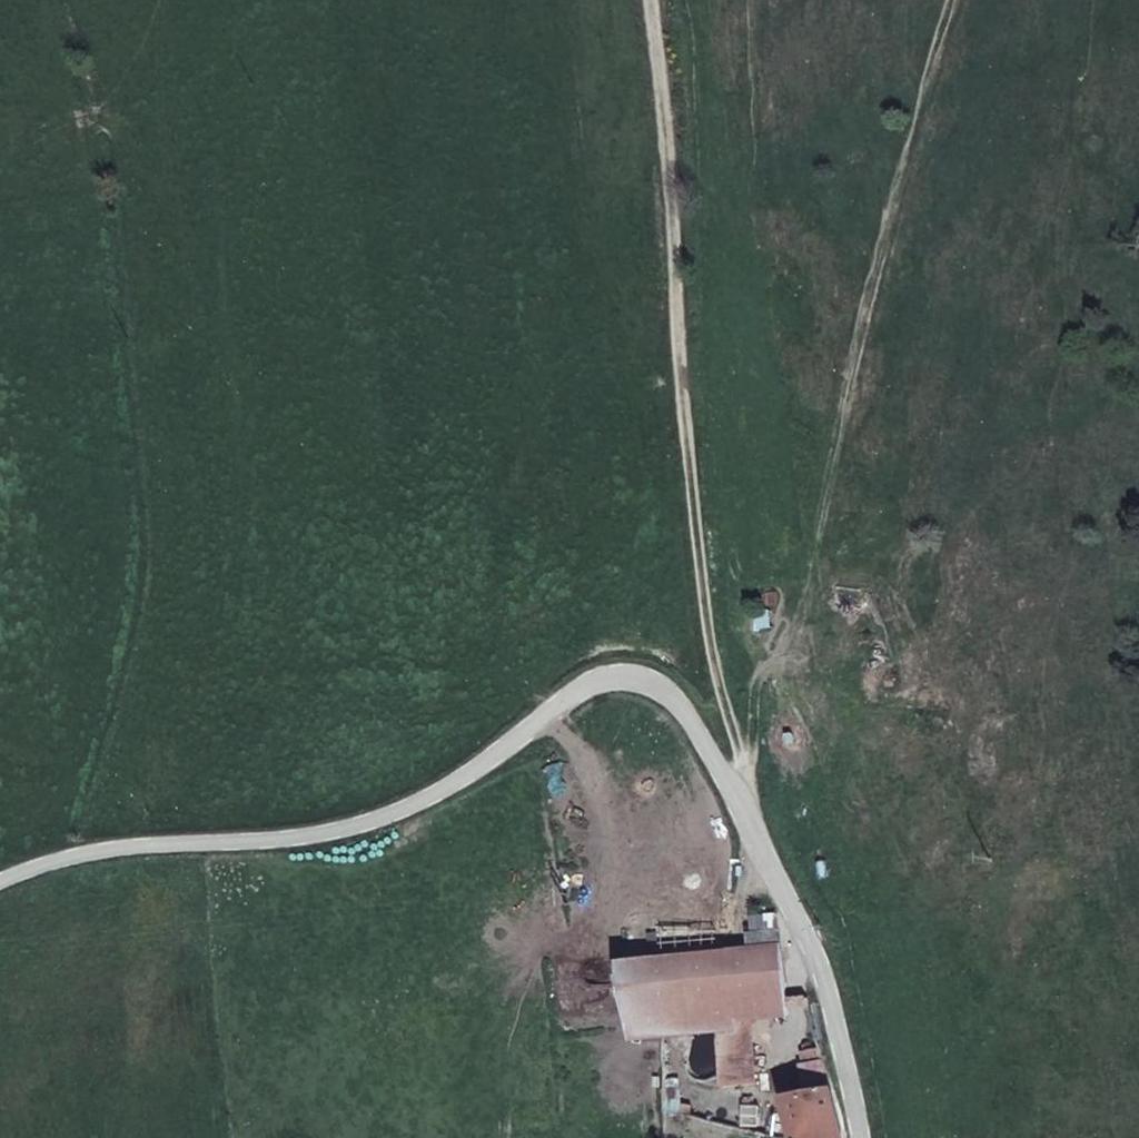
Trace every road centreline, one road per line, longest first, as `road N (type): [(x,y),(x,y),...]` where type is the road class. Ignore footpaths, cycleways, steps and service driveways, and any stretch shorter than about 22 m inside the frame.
road 1 (unclassified): [(855,1137),(853,1097),(820,975),(664,652),(582,648),(493,727),(367,797),(283,816),(77,830),(0,864)]
road 2 (track): [(609,0),(664,652)]

